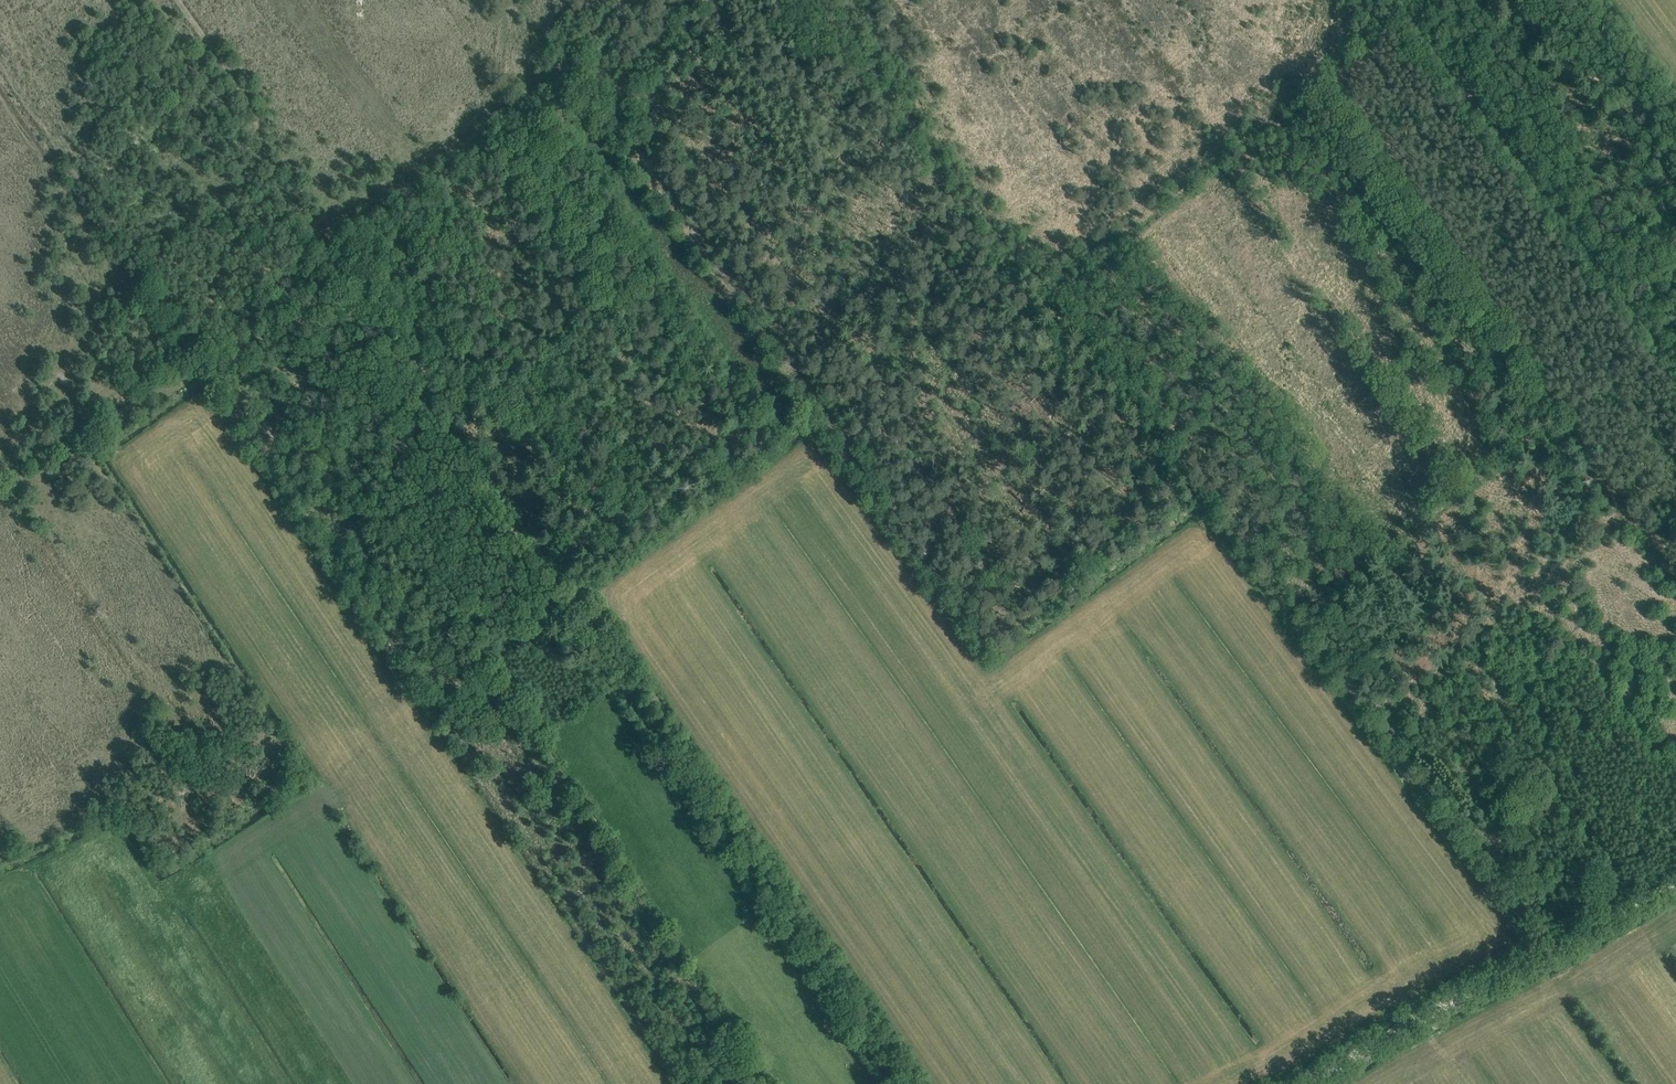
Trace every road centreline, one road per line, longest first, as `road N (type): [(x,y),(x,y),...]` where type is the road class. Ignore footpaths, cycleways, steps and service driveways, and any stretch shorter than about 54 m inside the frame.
road 1 (track): [(151,0),(888,1083)]
road 2 (track): [(1675,383),(1393,0)]
road 3 (track): [(1311,1083),(1675,884)]

